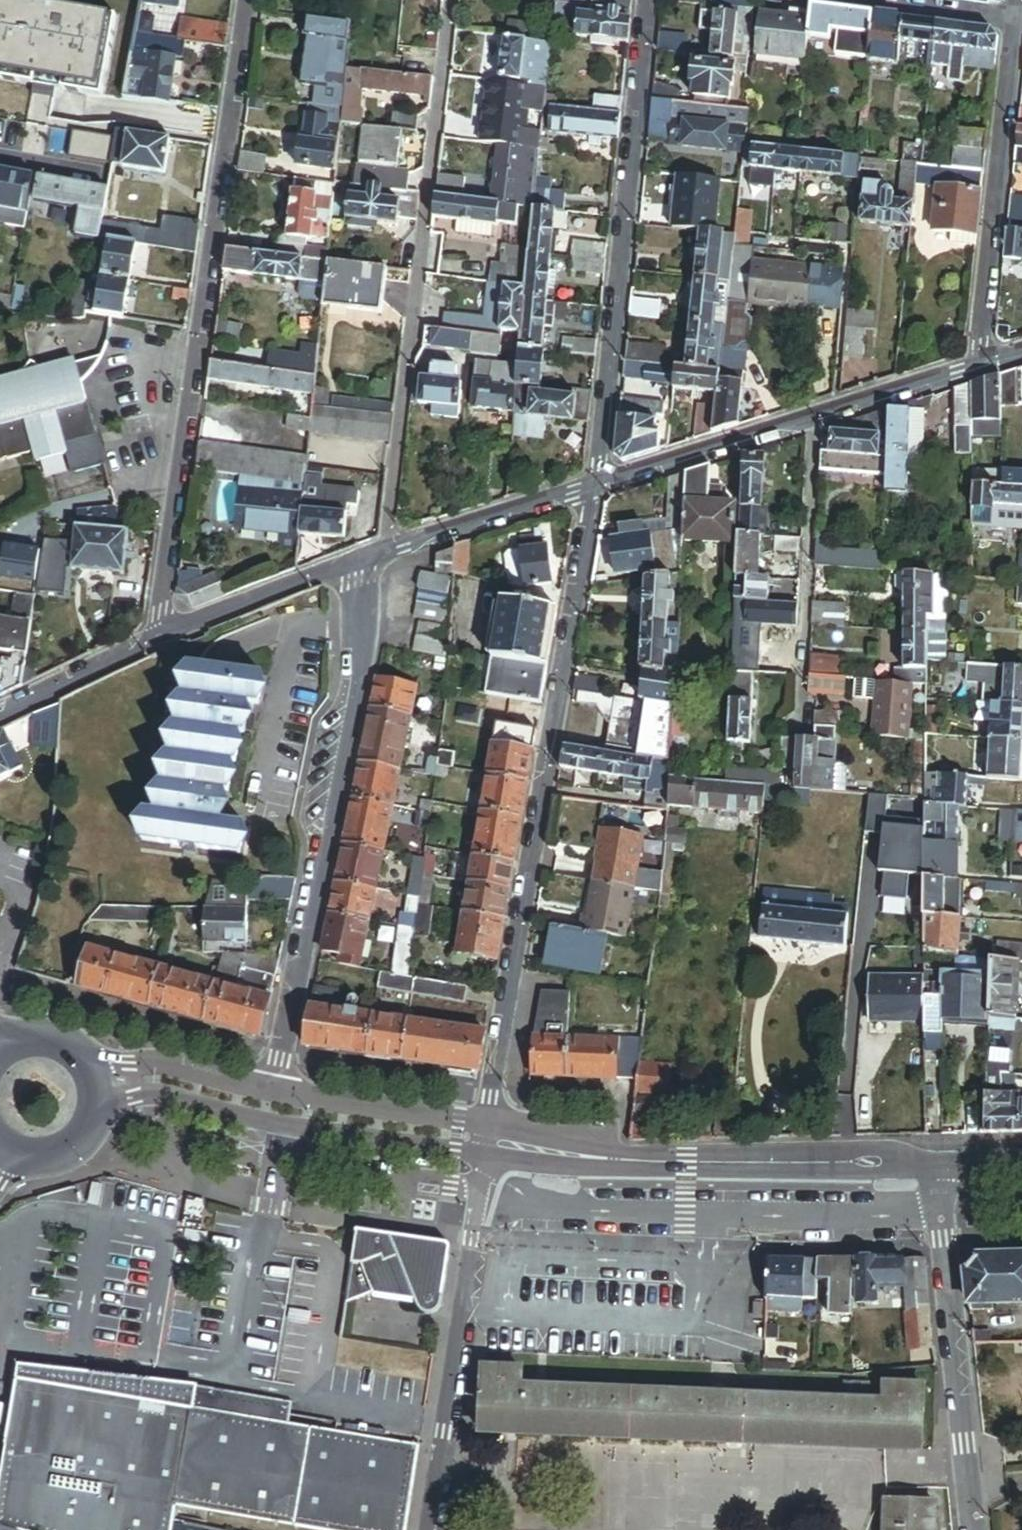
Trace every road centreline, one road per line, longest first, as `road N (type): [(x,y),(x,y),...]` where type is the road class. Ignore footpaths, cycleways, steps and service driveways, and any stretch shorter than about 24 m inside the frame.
road 1 (residential): [(484,1143),(593,488)]
road 2 (residential): [(247,0),(156,639)]
road 3 (residential): [(385,552),(453,0)]
road 4 (residential): [(356,562),(363,621),(356,670),(268,1106)]
road 5 (residential): [(593,488),(648,0)]
road 6 (residential): [(484,1143),(589,1164),(937,1162)]
road 7 (residential): [(978,368),(593,488)]
road 8 (residential): [(428,1529),(484,1143)]
road 9 (residential): [(973,1529),(937,1162)]
road 10 (residential): [(978,368),(1015,21)]
road 11 (residential): [(268,1106),(484,1143)]
road 12 (residential): [(593,488),(385,552)]
road 13 (residential): [(356,562),(156,639)]
road 14 (residential): [(834,0),(1015,21)]
road 15 (residential): [(94,1087),(163,1080),(268,1106)]
road 16 (residential): [(156,639),(0,713)]
road 17 (tertiary): [(6,1151),(38,1158),(70,1147),(90,1121),(94,1087)]
road 18 (tertiary): [(94,1087),(79,1057),(54,1041),(24,1039),(0,1049)]

